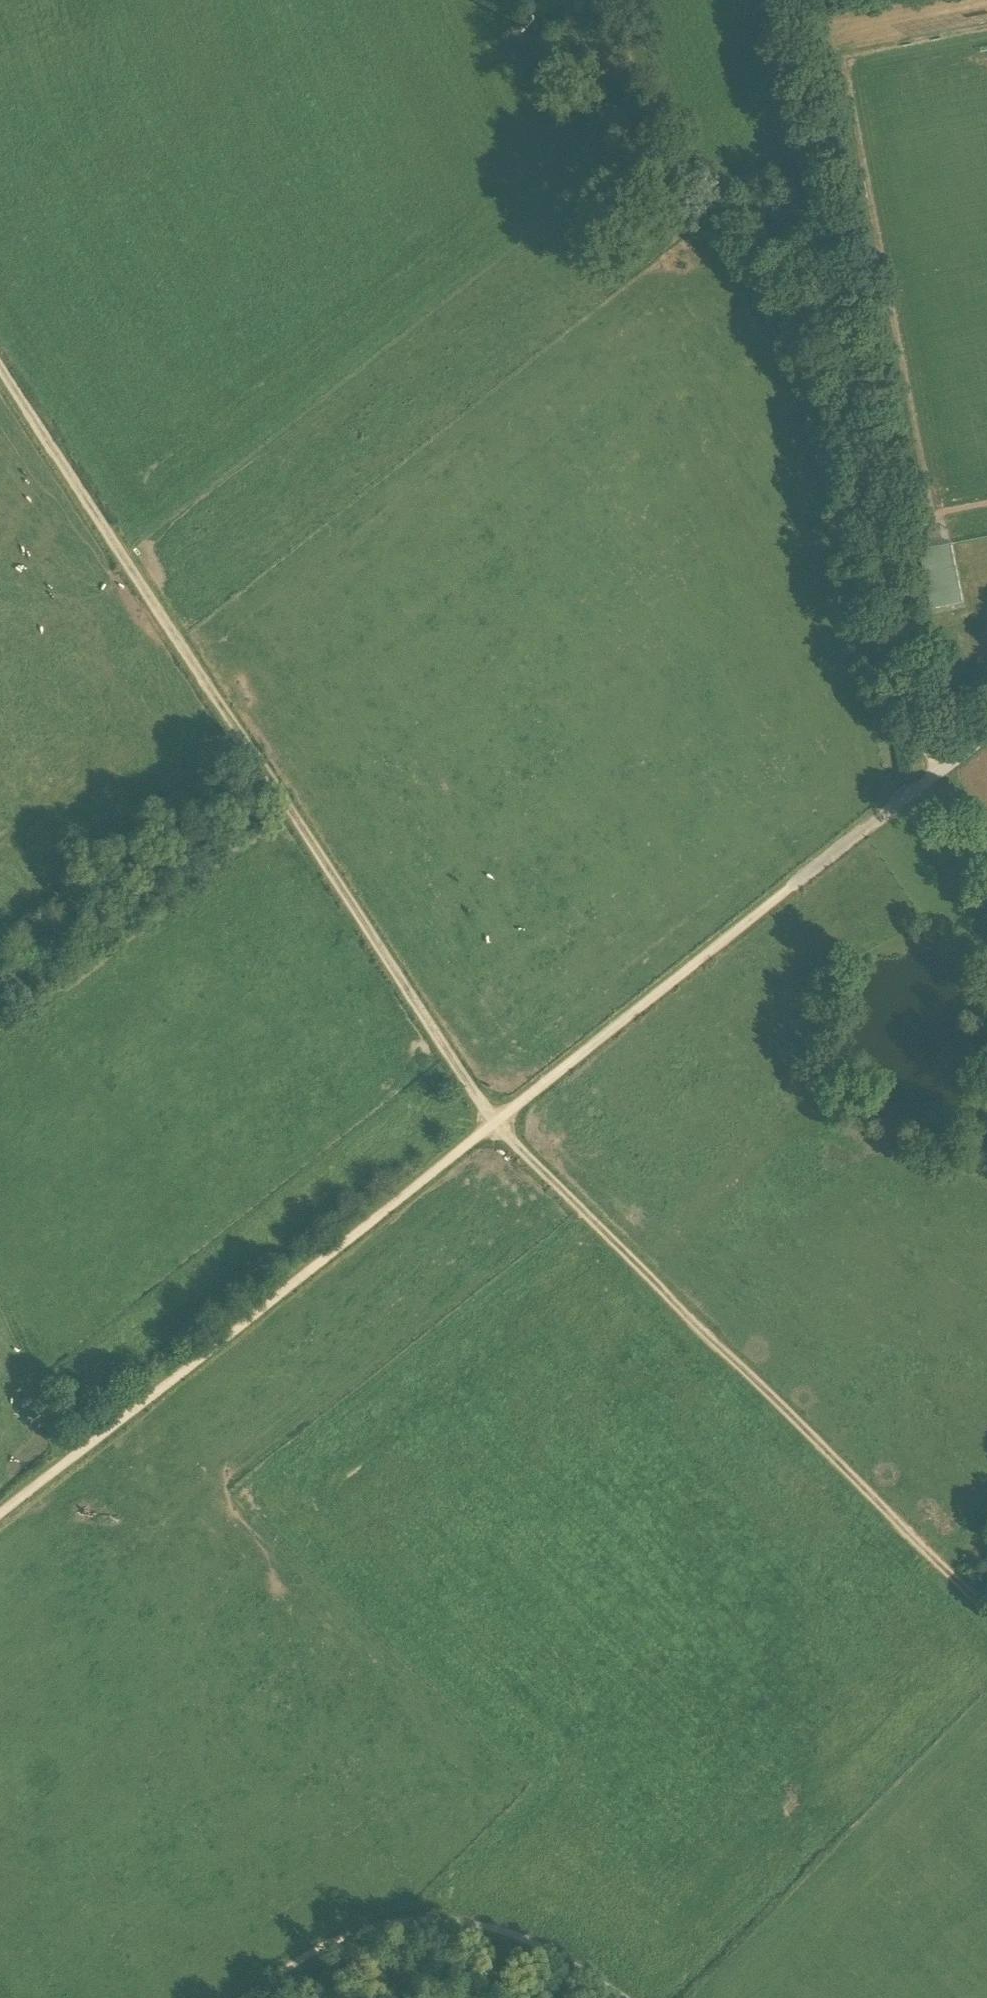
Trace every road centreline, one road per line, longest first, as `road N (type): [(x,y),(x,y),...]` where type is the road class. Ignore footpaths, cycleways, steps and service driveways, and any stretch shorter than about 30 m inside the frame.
road 1 (track): [(757,0),(937,790),(986,849)]
road 2 (track): [(0,395),(331,901),(493,1122)]
road 3 (track): [(493,1122),(986,1609)]
road 4 (track): [(0,1514),(493,1122)]
road 5 (track): [(493,1122),(986,736)]
road 6 (track): [(248,1997),(354,1933),(416,1920),(520,1938),(624,1997)]

